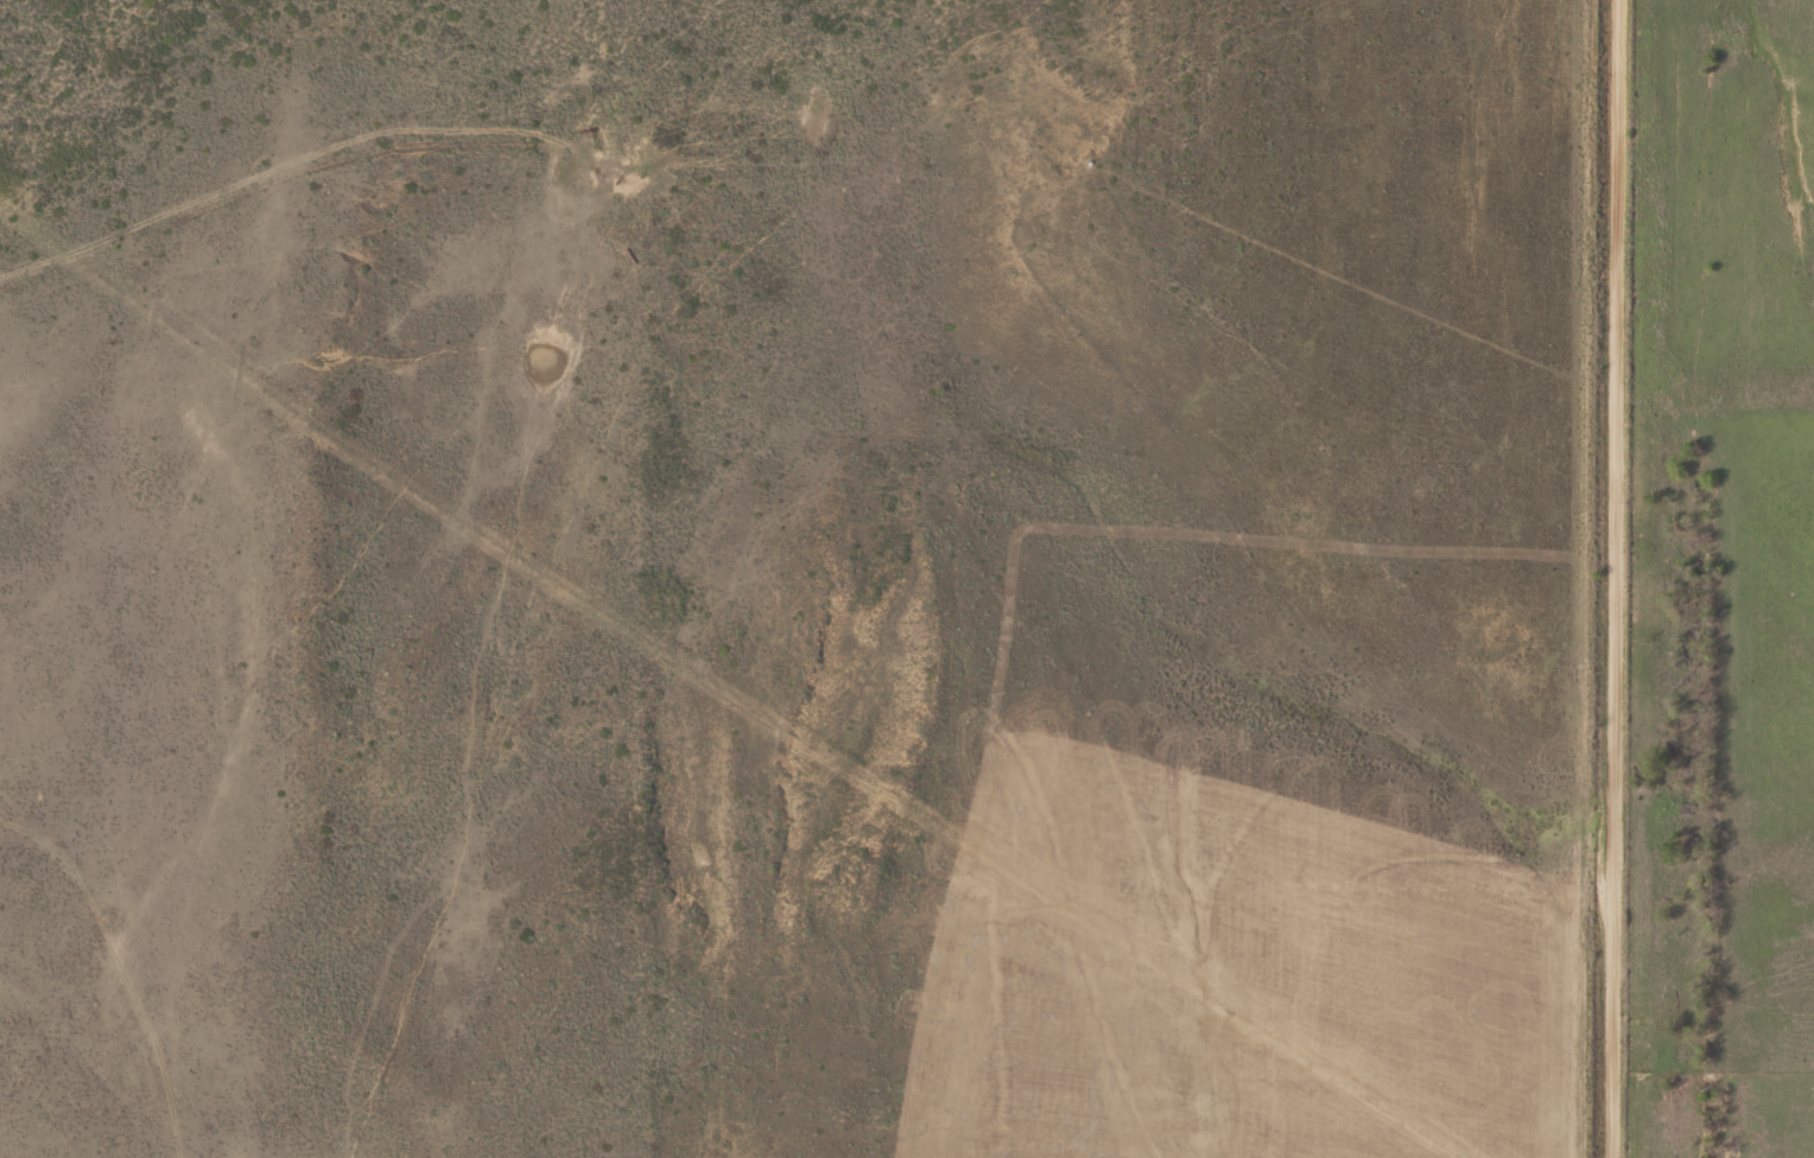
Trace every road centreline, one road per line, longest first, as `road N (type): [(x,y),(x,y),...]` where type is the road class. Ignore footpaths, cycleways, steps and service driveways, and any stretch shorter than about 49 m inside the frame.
road 1 (residential): [(1605,1157),(1606,0)]

